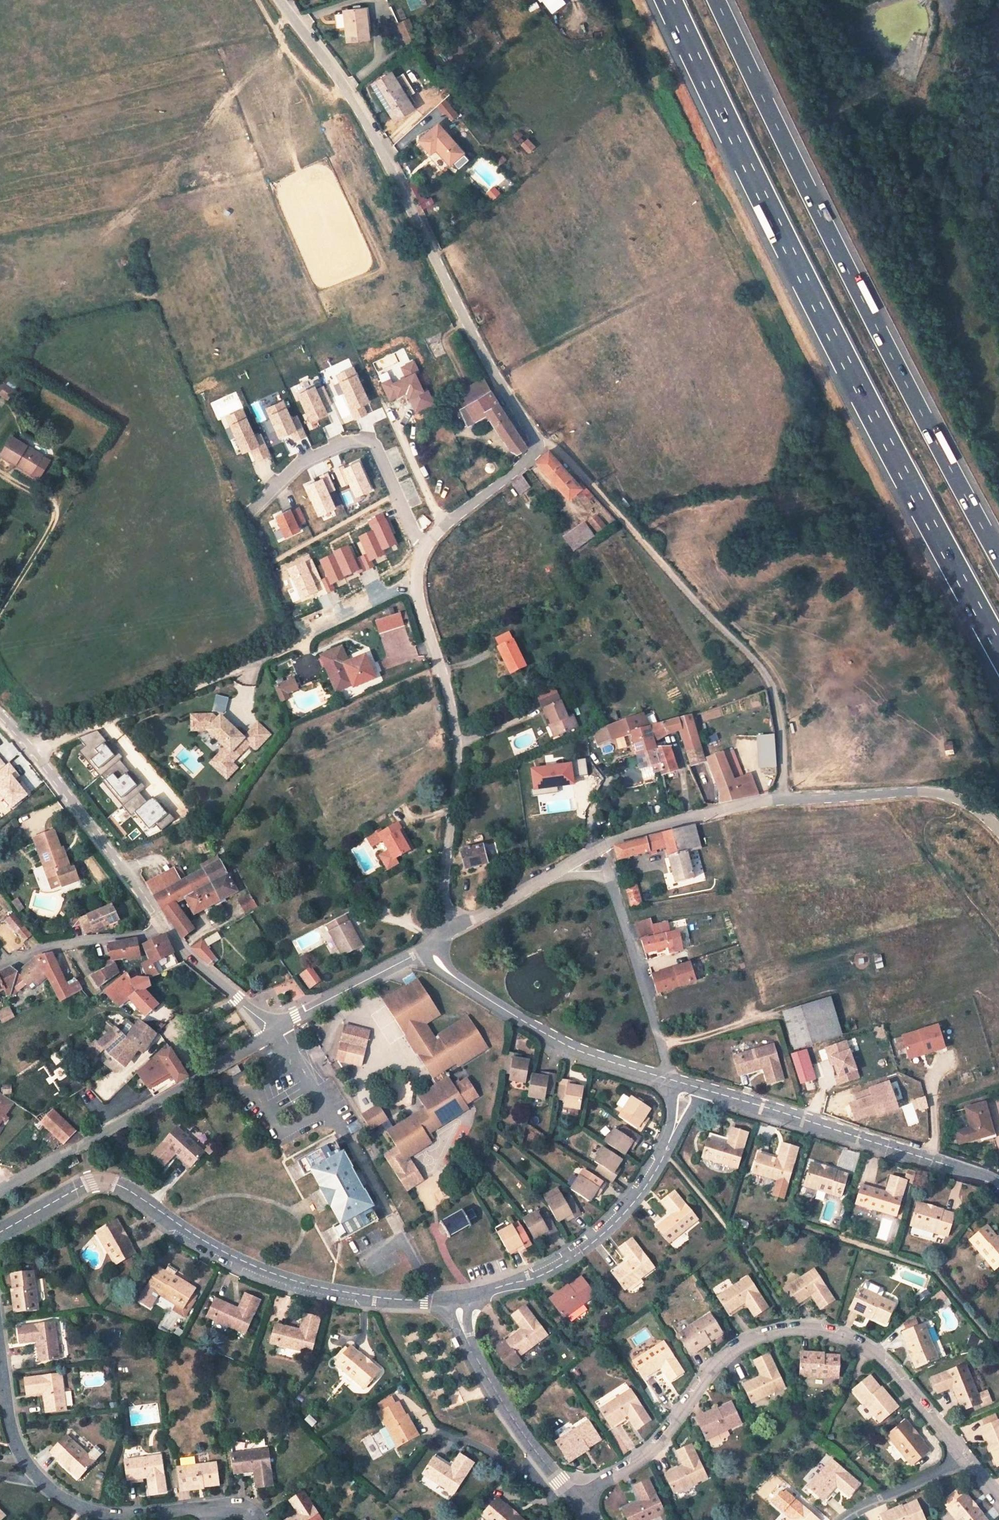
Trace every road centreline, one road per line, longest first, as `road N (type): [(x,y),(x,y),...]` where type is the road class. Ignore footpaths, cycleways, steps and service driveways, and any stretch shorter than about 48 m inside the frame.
road 1 (motorway): [(669,0),(832,337),(998,646)]
road 2 (motorway): [(998,555),(718,0)]
road 3 (residential): [(563,1488),(620,1471),(659,1436),(727,1349),(789,1327),(853,1332),(894,1366),(966,1455)]
road 4 (residential): [(280,0),(344,89),(463,325),(536,438)]
road 5 (residential): [(454,1300),(382,1298),(294,1280),(232,1256),(109,1182),(86,1183),(0,1231)]
road 6 (unclassified): [(782,803),(776,709),(766,676),(550,439),(536,438)]
road 7 (track): [(33,755),(279,655),(412,584)]
road 8 (residential): [(429,547),(412,584),(456,746),(438,876),(454,935)]
road 9 (residential): [(692,1088),(650,1172),(607,1217),(566,1254),(454,1300)]
road 10 (residential): [(998,1190),(979,1174),(796,1113),(692,1088)]
road 11 (residential): [(0,1190),(280,1030)]
road 12 (residential): [(0,1359),(20,1454),(43,1483),(79,1507),(119,1517),(211,1514)]
road 13 (residential): [(666,1079),(511,1018),(426,955)]
road 14 (unclassified): [(998,266),(947,0)]
road 15 (residential): [(252,511),(298,464),(352,438),(373,441),(388,455),(429,547)]
road 16 (unclassified): [(157,924),(0,714)]
road 17 (unclassified): [(998,832),(941,794),(782,803)]
road 18 (residential): [(611,883),(666,1079)]
road 19 (residential): [(454,1300),(479,1363),(545,1464)]
road 20 (unclassified): [(782,803),(682,817),(601,849)]
road 21 (residential): [(0,965),(38,950),(146,934),(157,924)]
road 22 (unclassified): [(280,1030),(190,960),(157,924)]
road 23 (residential): [(536,438),(525,465),(437,531),(429,547)]
road 24 (residential): [(426,955),(297,1018)]
road 25 (residential): [(839,1519),(852,1506),(966,1455)]
road 26 (residential): [(431,1431),(474,1443),(510,1473),(545,1464)]
road 27 (track): [(620,915),(740,906)]

